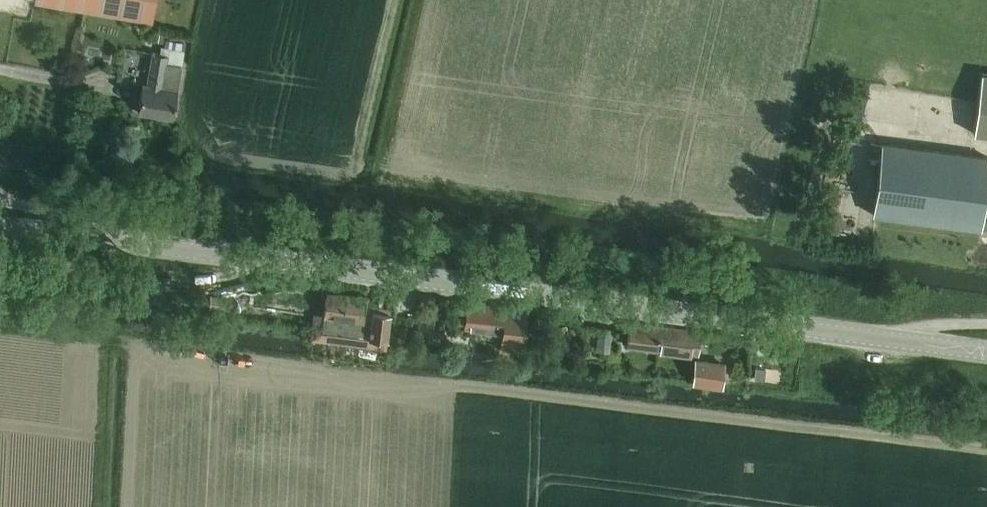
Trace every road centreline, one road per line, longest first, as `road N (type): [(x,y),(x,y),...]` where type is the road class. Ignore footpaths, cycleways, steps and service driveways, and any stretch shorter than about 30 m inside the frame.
road 1 (secondary): [(986,353),(0,227)]
road 2 (track): [(0,326),(986,450)]

